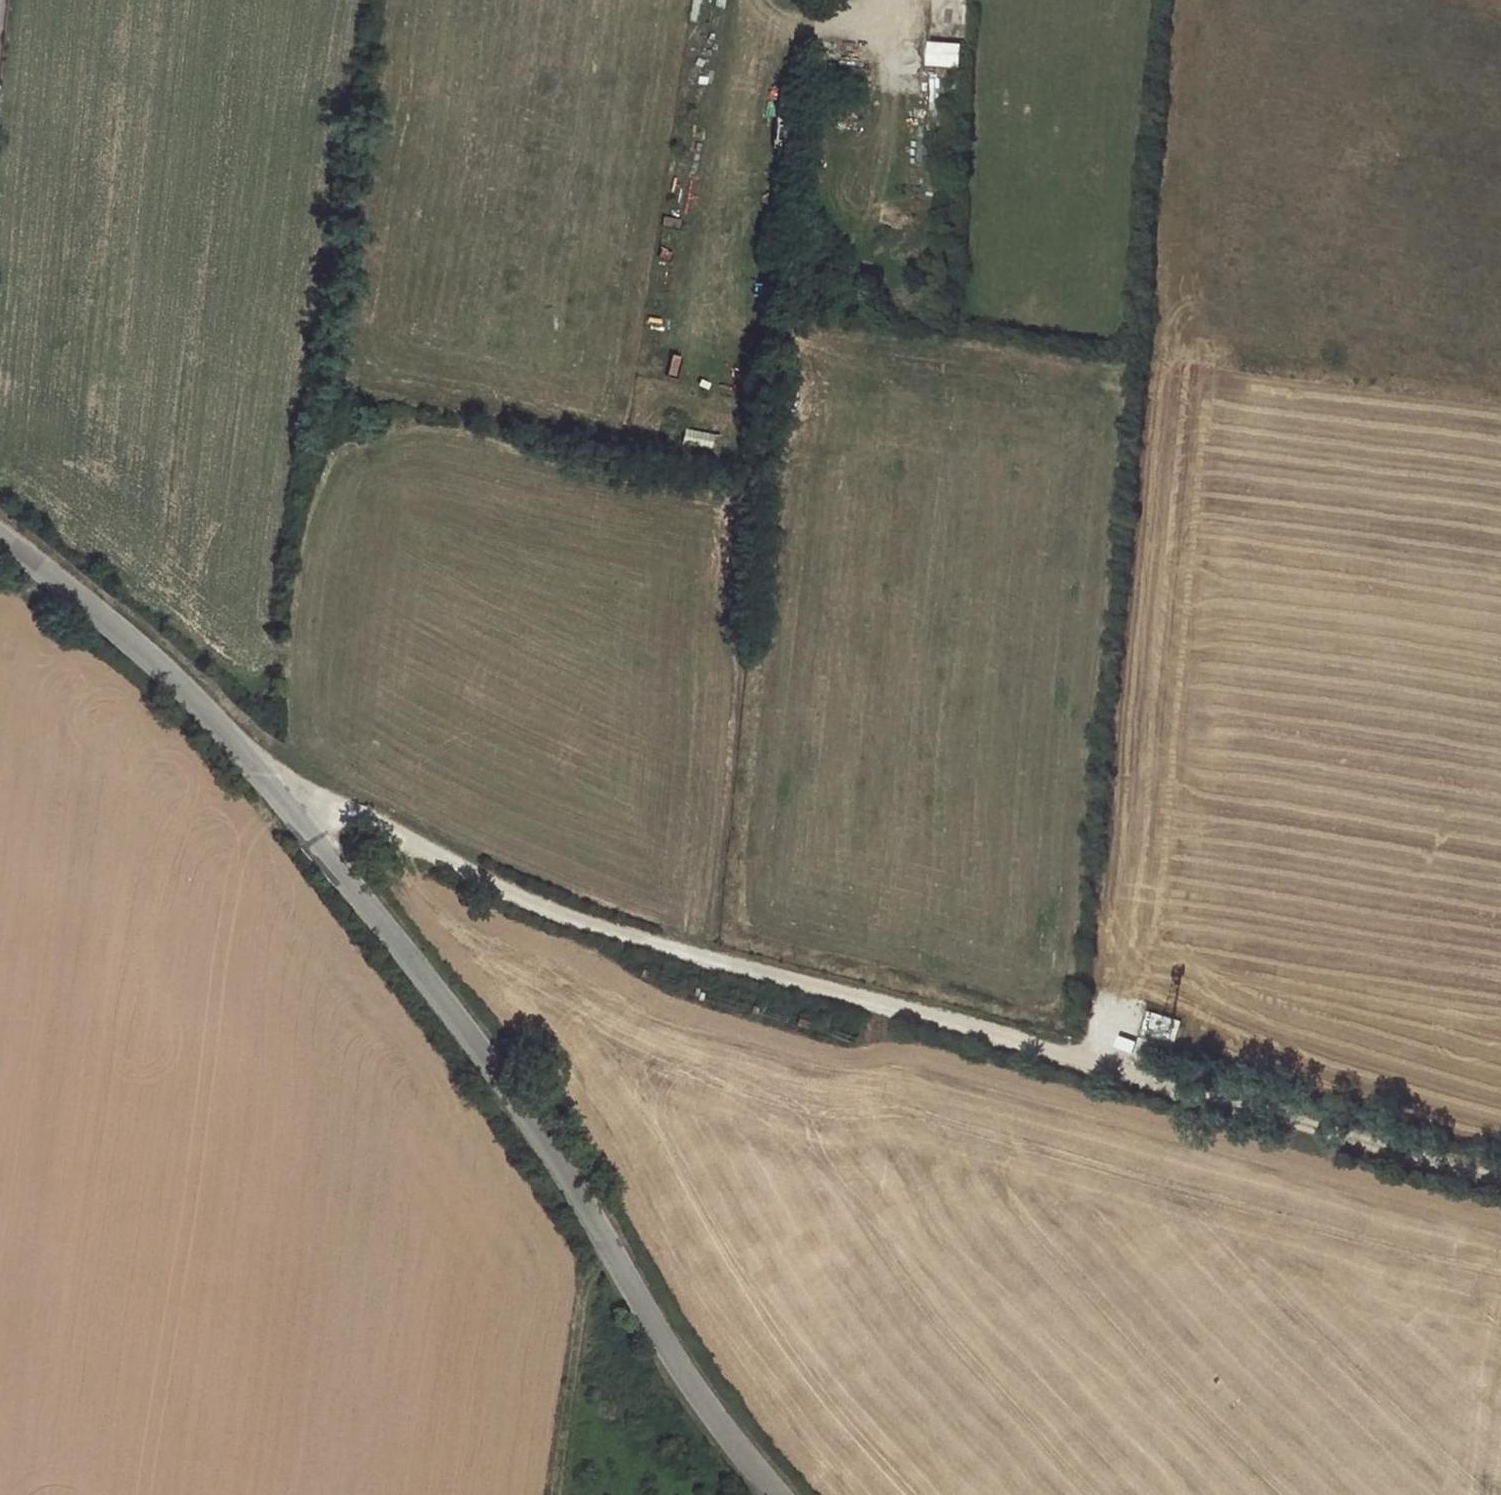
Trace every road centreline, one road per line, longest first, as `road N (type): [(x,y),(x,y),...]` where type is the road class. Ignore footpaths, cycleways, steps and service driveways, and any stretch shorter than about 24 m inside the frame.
road 1 (track): [(247,777),(573,918),(1500,1174)]
road 2 (unclassified): [(0,547),(247,777),(457,1017),(701,1393),(781,1494)]

